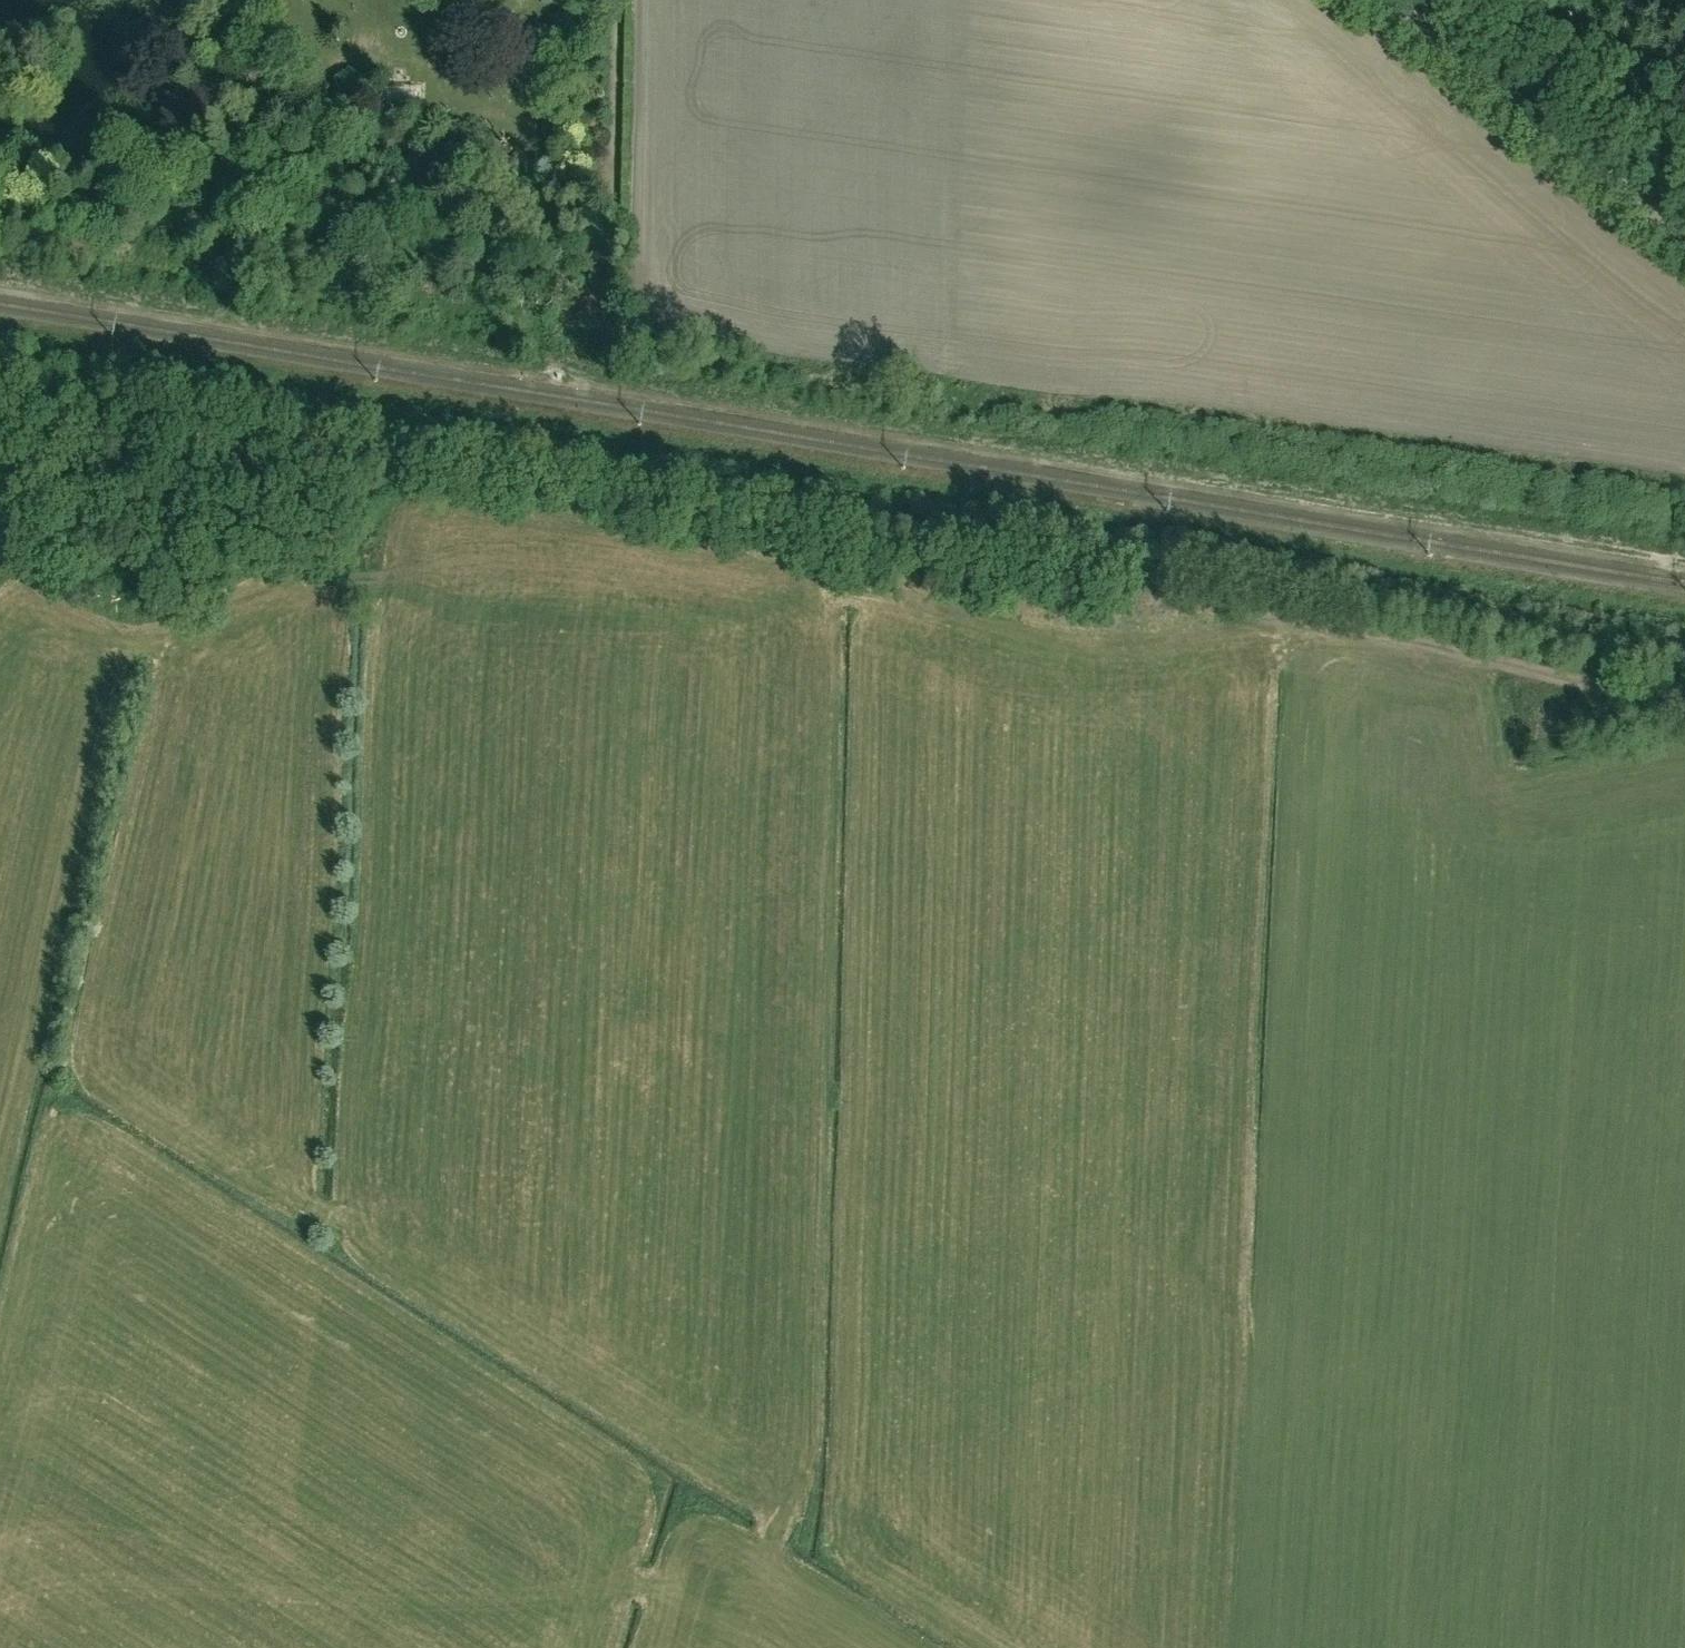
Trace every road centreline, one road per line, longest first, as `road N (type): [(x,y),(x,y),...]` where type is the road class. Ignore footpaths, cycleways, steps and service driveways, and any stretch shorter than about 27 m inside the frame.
road 1 (track): [(1255,616),(1500,658),(1684,703)]
road 2 (unclassified): [(1684,238),(1393,0)]

